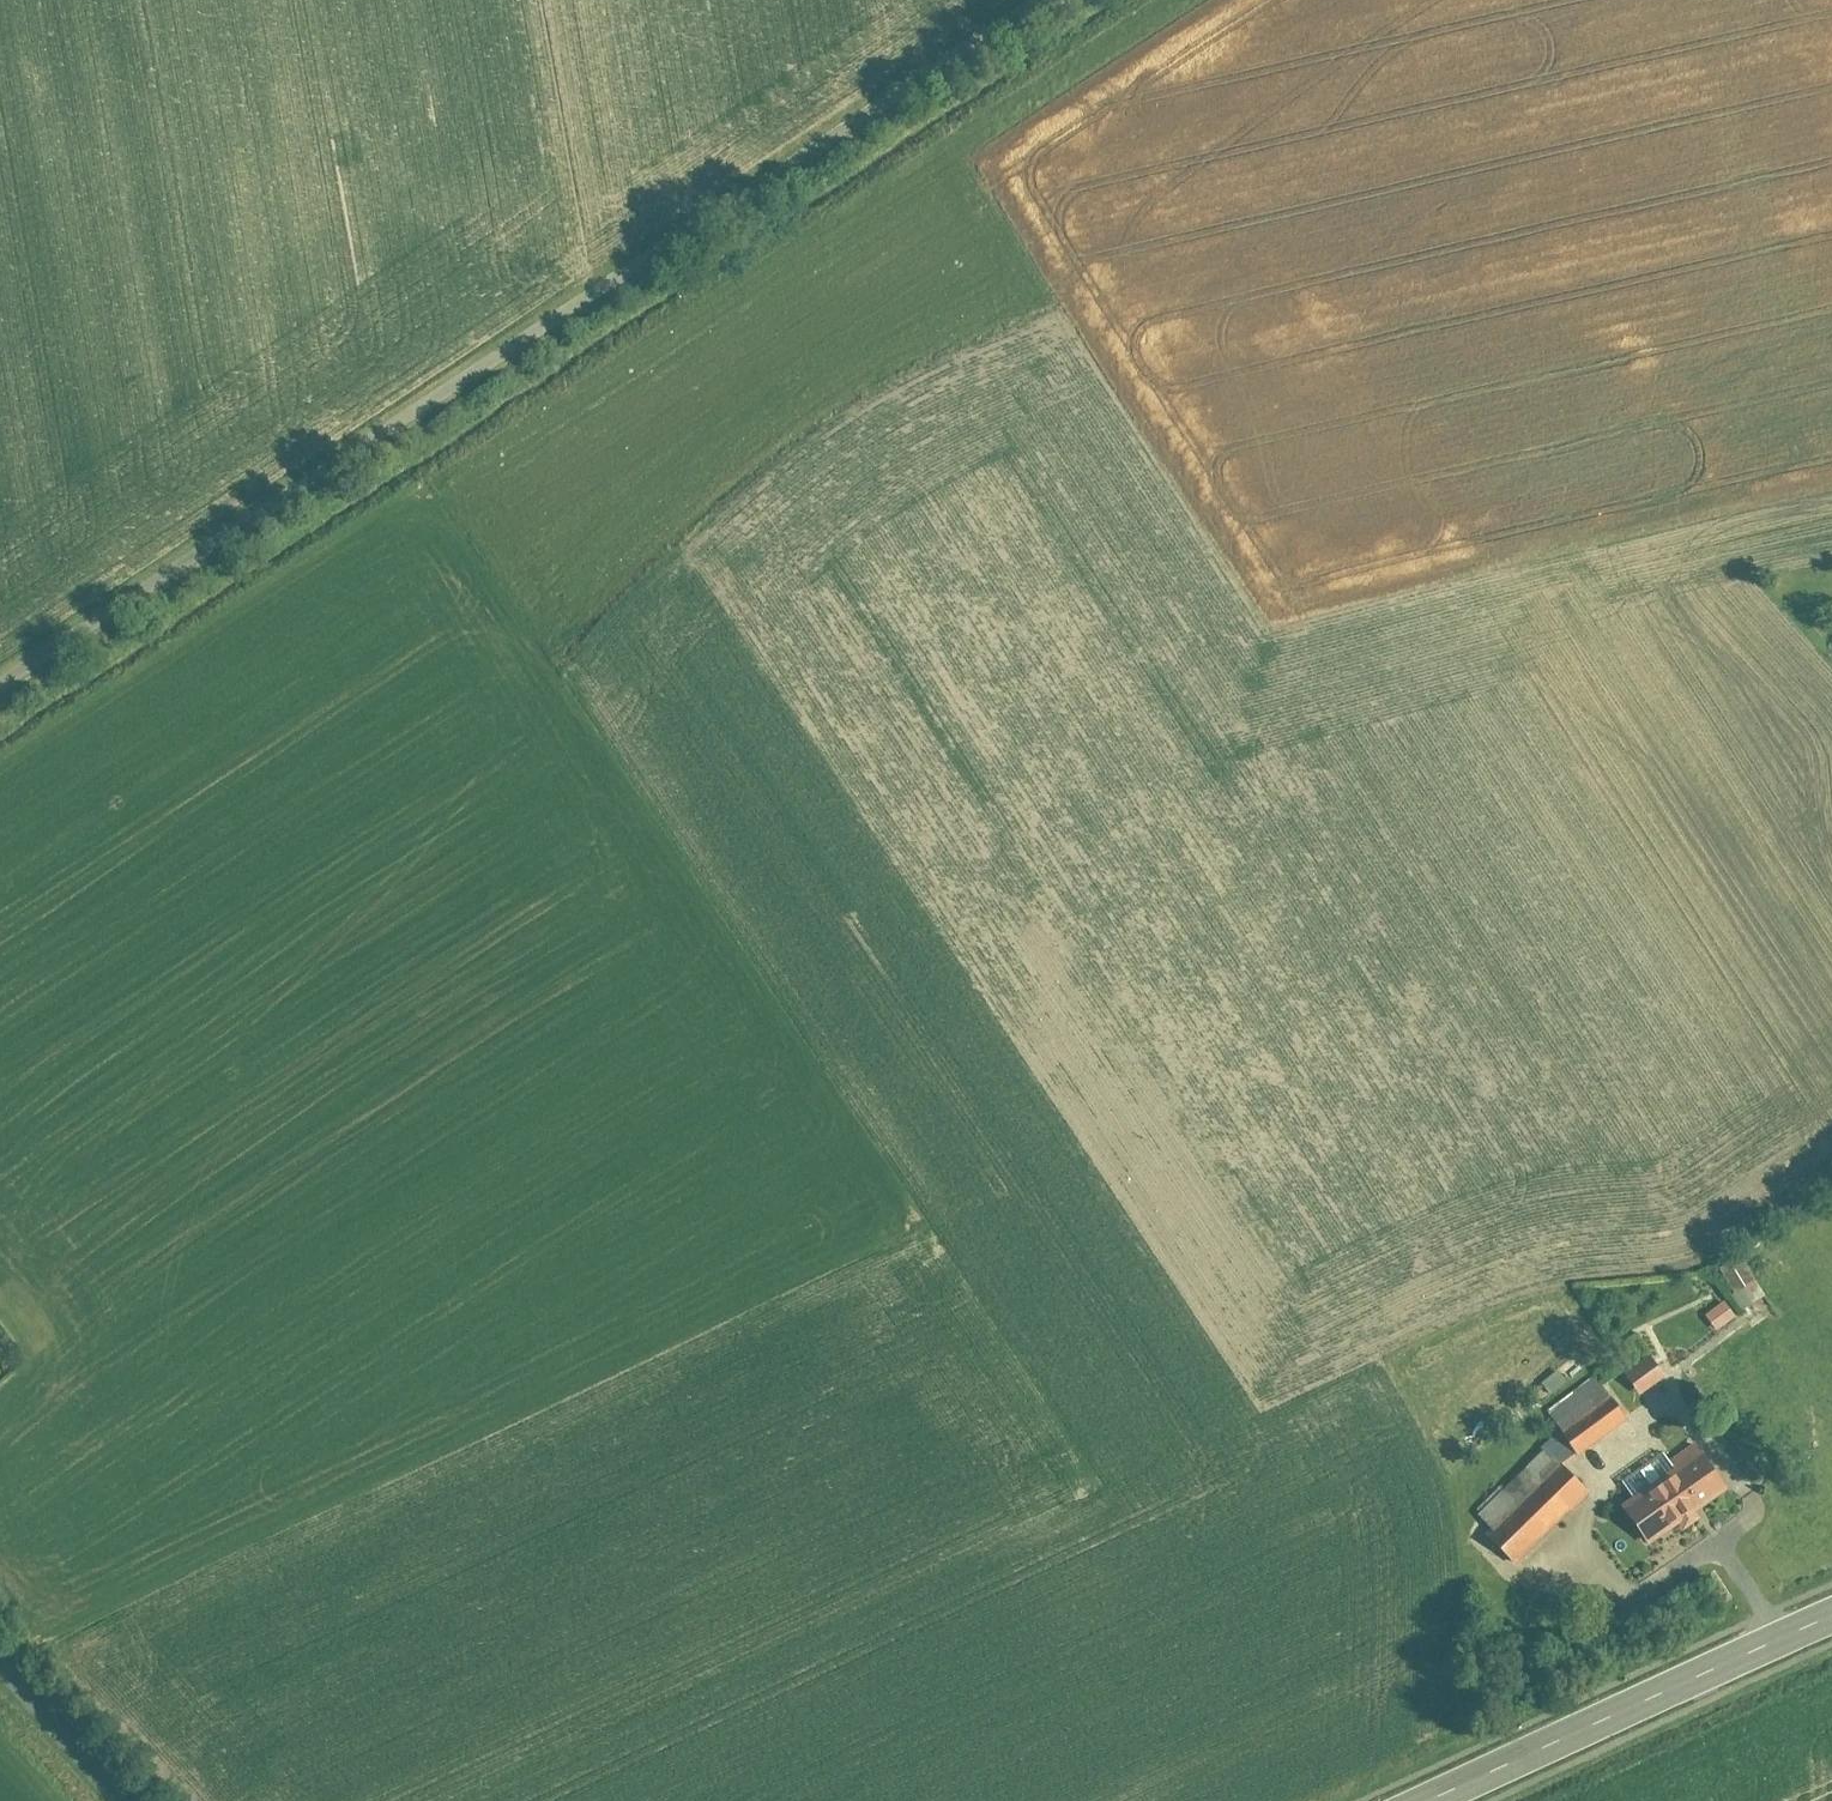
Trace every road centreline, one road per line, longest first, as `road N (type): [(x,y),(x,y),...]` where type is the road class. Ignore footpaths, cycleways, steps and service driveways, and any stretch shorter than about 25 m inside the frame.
road 1 (residential): [(1041,0),(0,687)]
road 2 (primary): [(1425,1800),(1831,1616)]
road 3 (residential): [(0,1676),(113,1800)]

